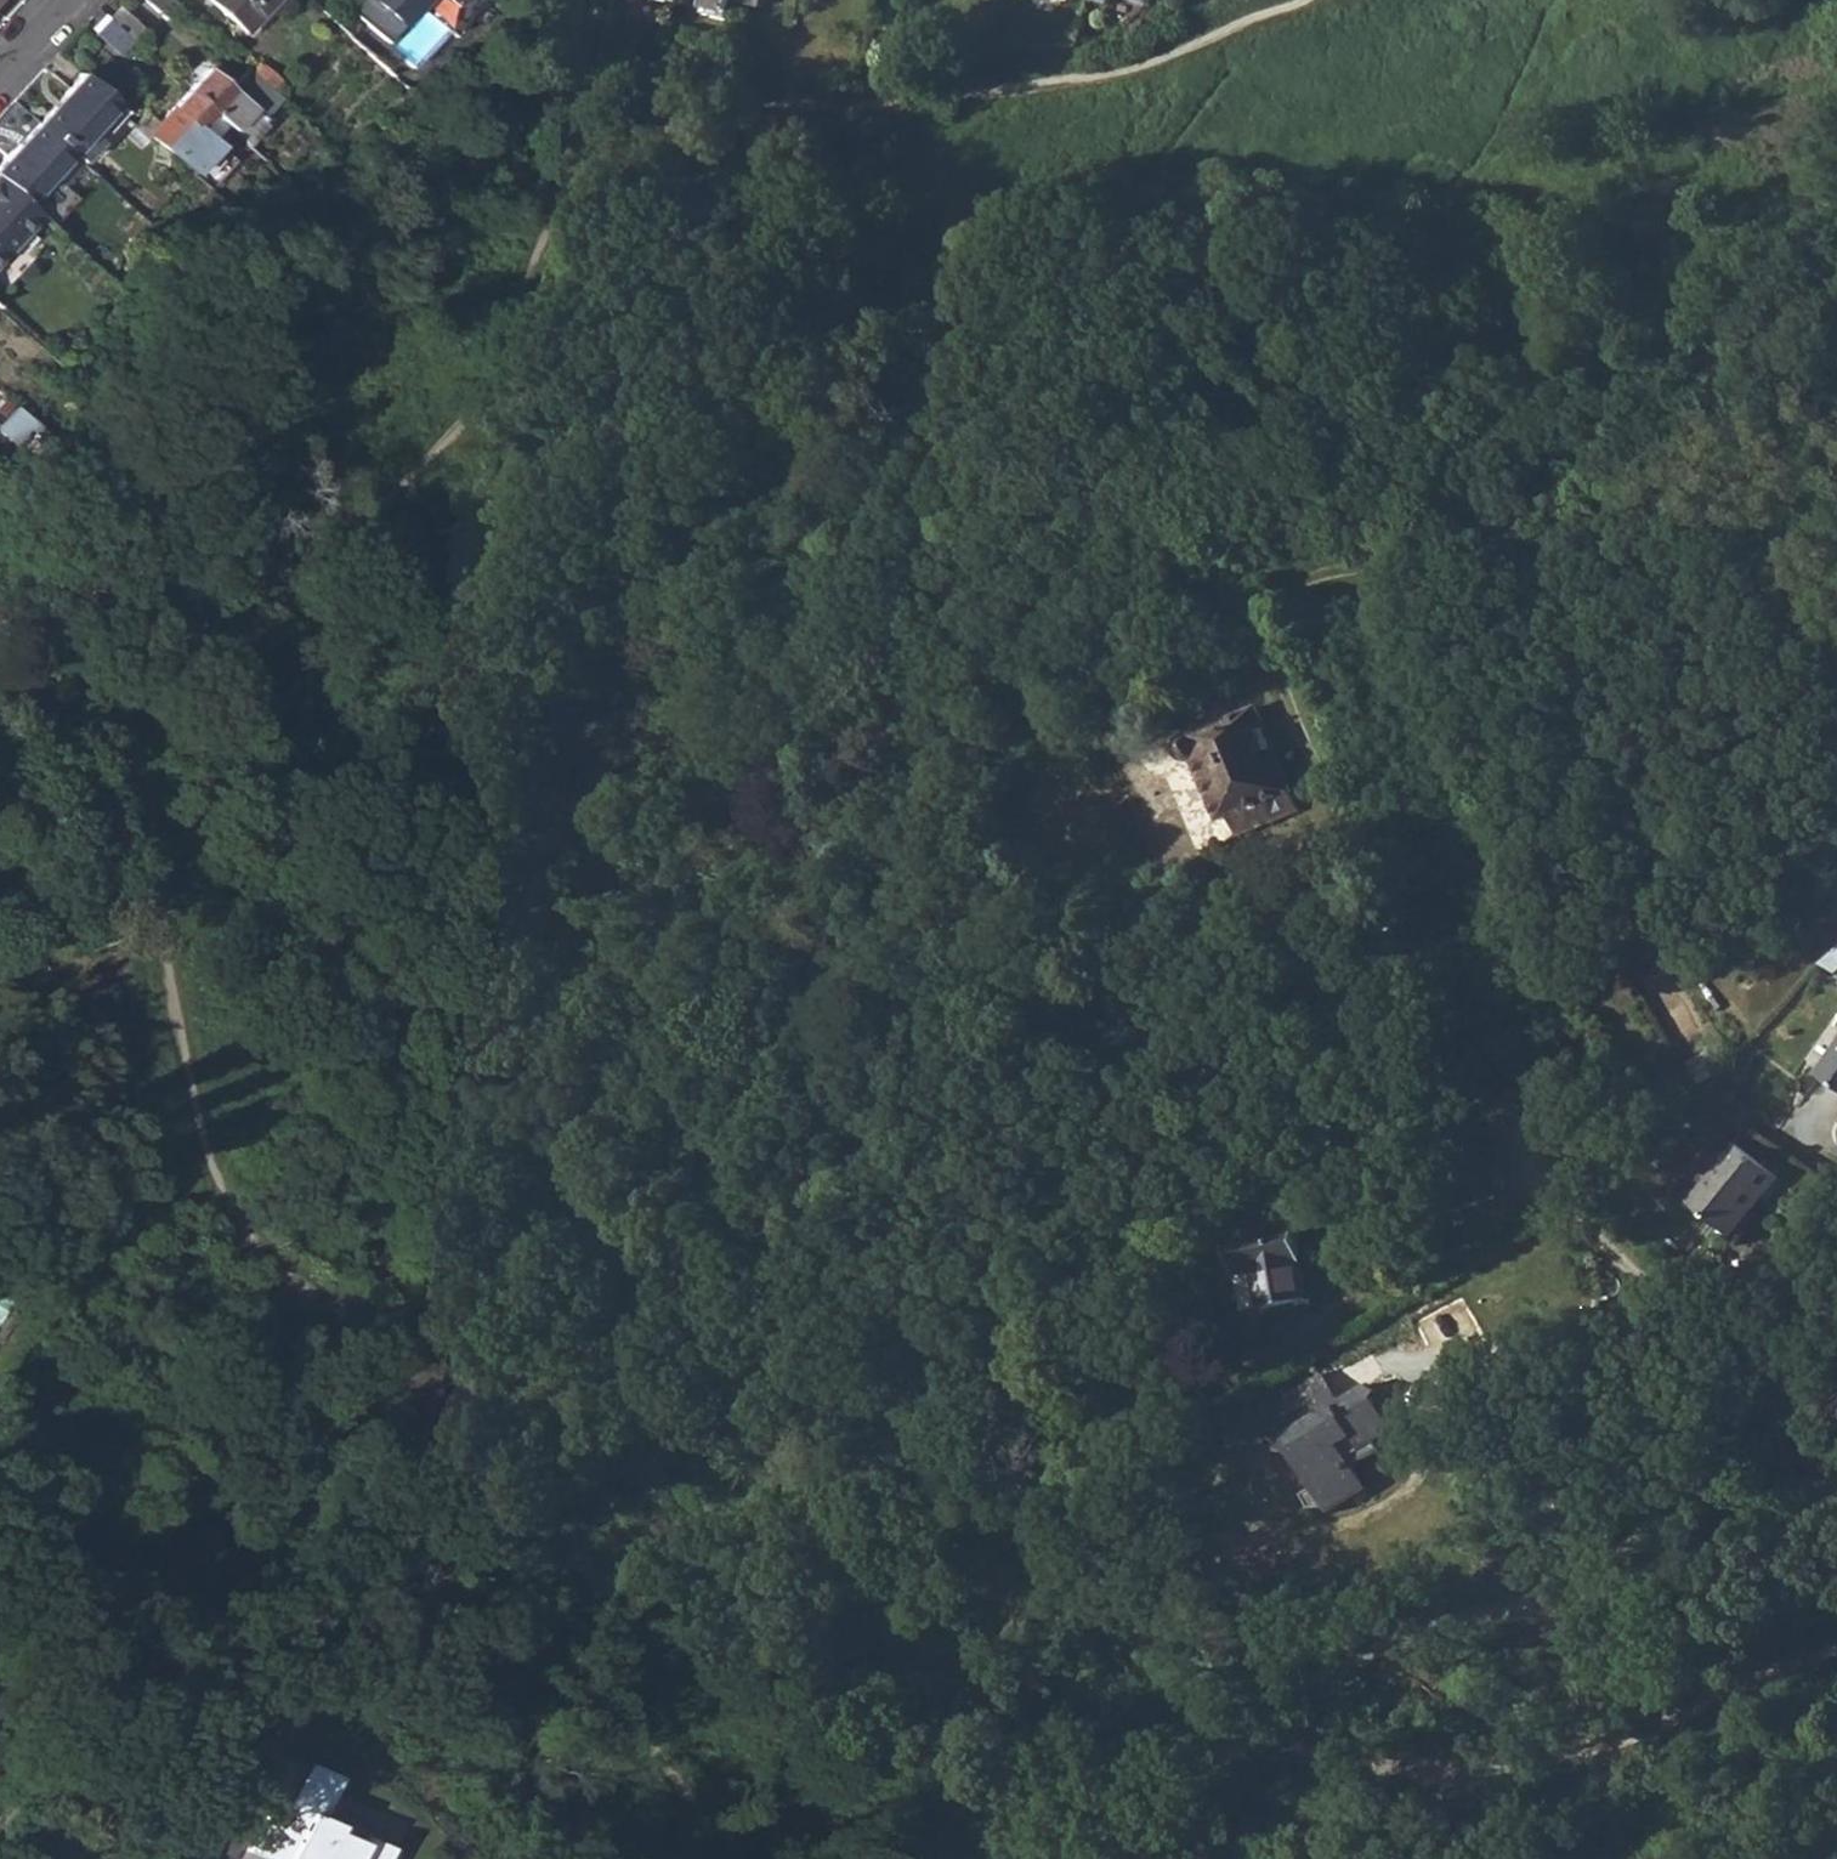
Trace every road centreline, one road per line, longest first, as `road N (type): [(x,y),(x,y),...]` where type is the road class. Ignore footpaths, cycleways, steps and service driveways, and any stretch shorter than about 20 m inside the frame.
road 1 (track): [(742,1858),(692,1798),(457,1435),(362,1325),(312,1302),(269,1262),(225,1187),(208,1152),(172,964),(162,837),(169,781),(203,693),(248,646),(309,628),(342,606),(385,598),(425,574),(421,509),(396,492),(469,416),(566,198),(624,139),(832,103),(930,100),(1113,74),(1304,0)]
road 2 (residential): [(1836,1281),(1802,1333),(1703,1419),(1642,1528),(1584,1581),(1441,1624),(1255,1697)]
road 3 (track): [(1836,1653),(1512,1773),(1200,1759)]
road 4 (residential): [(1277,572),(1522,553),(1836,499)]

